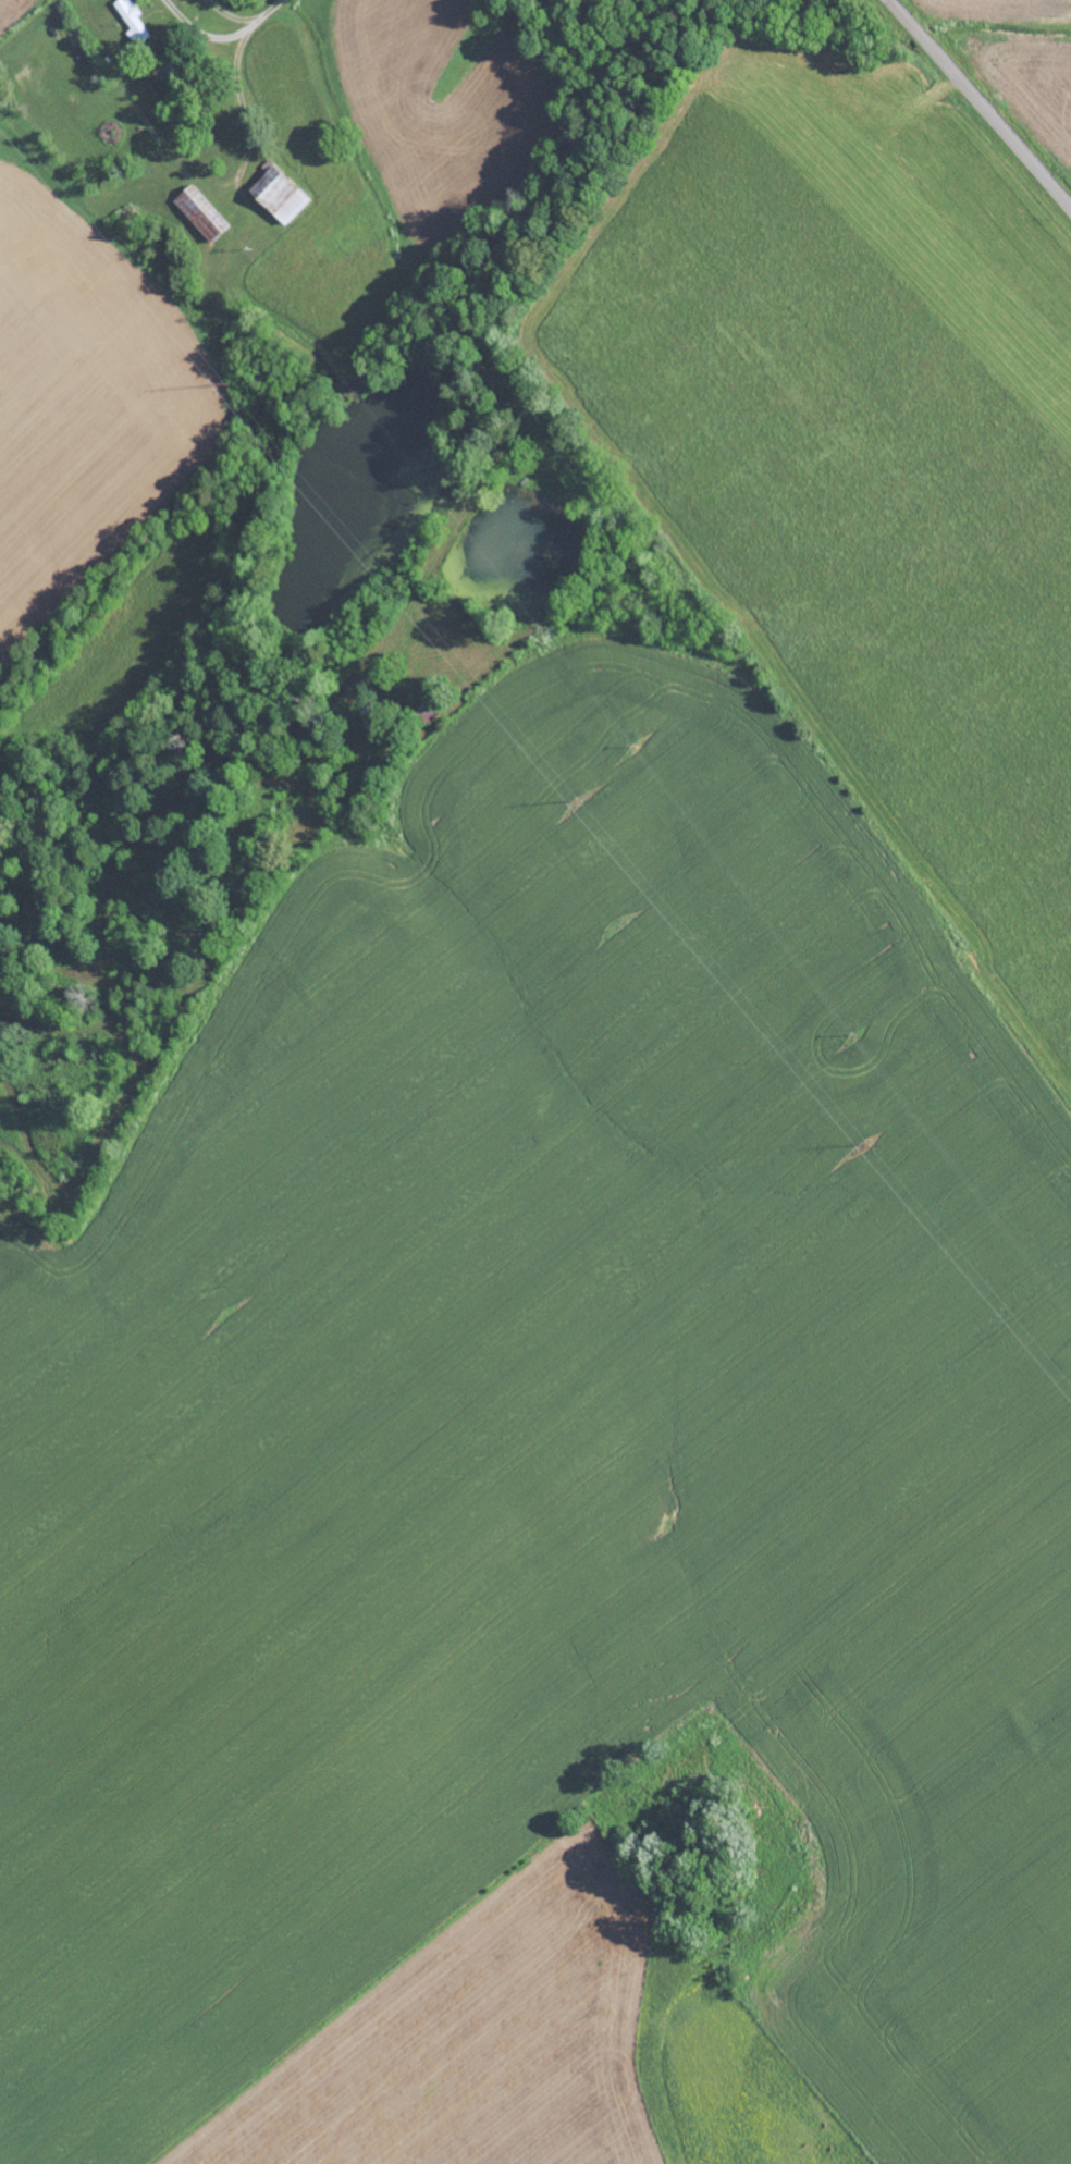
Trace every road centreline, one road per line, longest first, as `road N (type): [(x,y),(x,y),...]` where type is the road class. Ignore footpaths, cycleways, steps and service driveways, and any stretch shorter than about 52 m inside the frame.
road 1 (secondary): [(1070,213),(887,0)]

